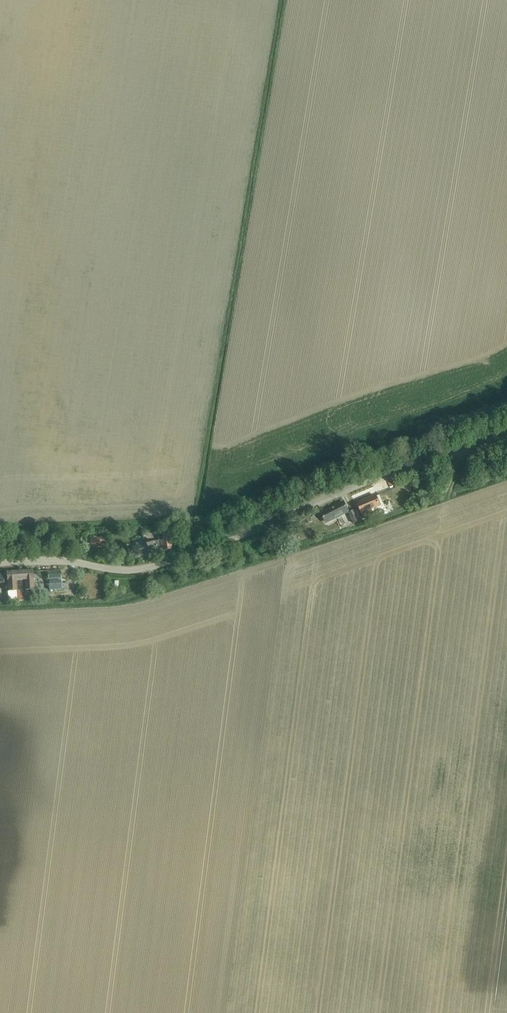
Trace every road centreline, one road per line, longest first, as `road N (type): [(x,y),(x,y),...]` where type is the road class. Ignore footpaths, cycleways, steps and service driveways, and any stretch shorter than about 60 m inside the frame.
road 1 (unclassified): [(0,564),(155,567),(506,435)]

